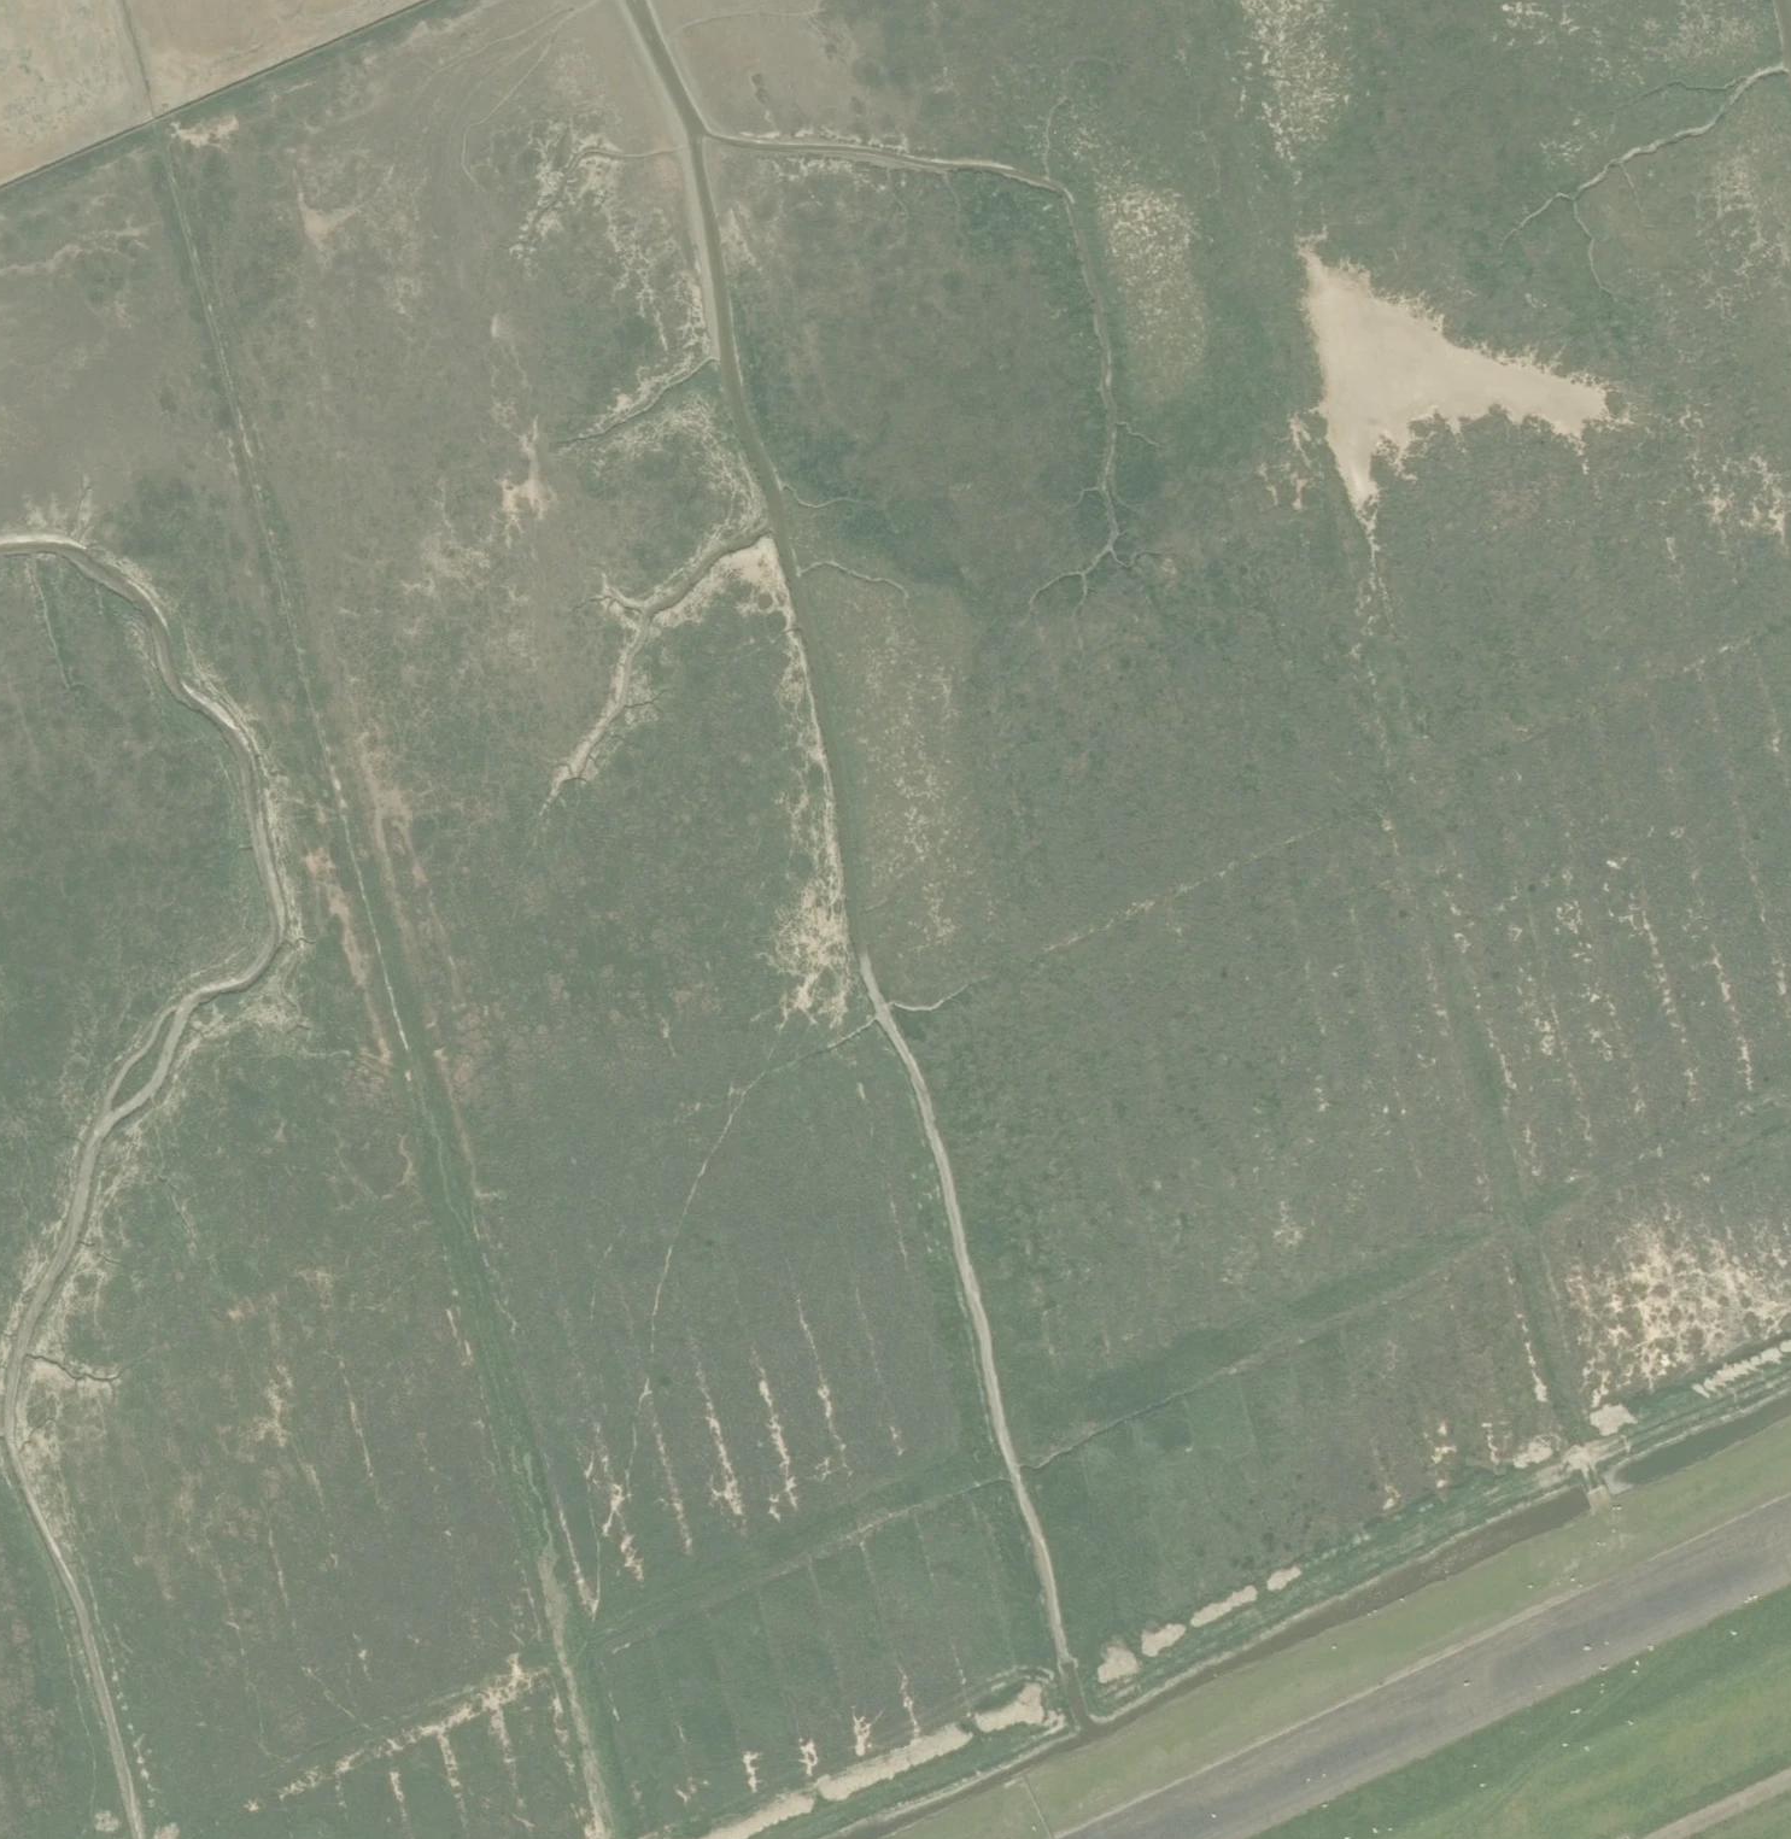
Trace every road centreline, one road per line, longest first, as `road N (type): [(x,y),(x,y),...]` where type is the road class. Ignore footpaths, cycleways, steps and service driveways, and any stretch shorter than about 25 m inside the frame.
road 1 (track): [(1684,1616),(1453,1838)]

